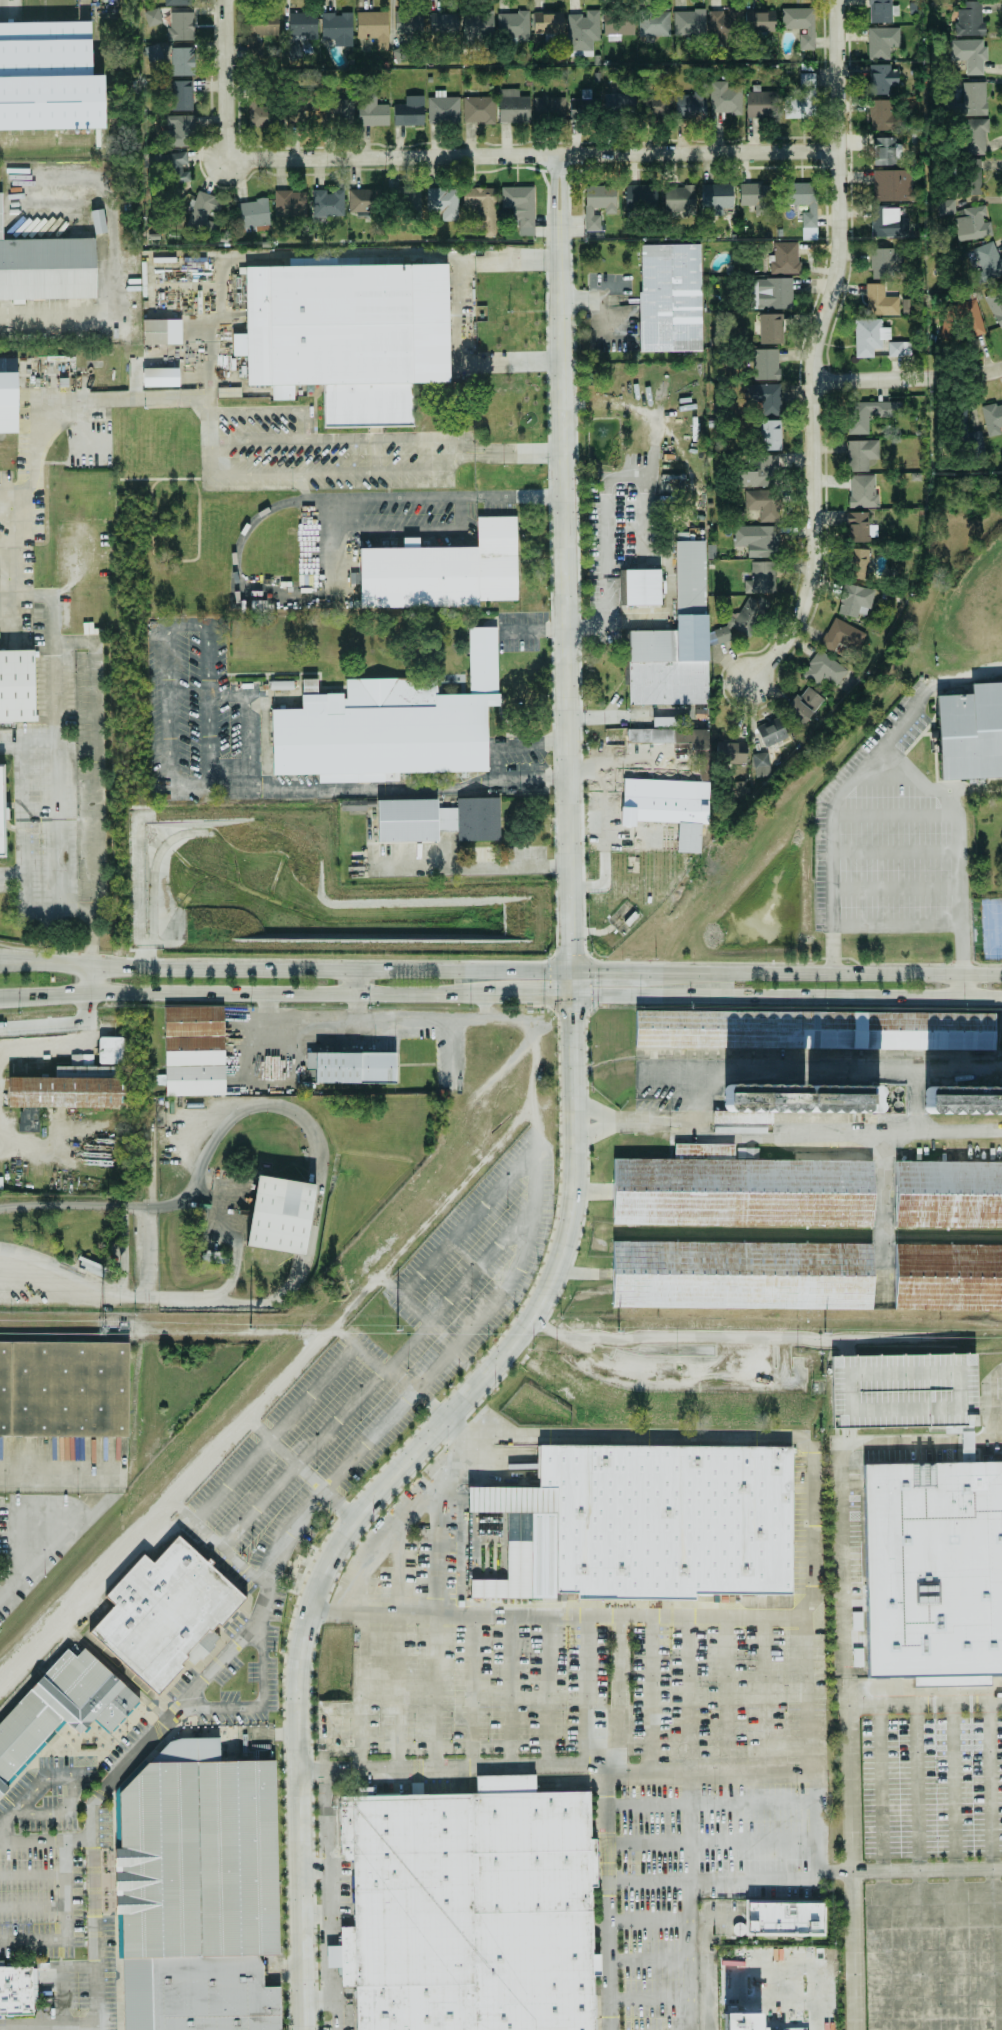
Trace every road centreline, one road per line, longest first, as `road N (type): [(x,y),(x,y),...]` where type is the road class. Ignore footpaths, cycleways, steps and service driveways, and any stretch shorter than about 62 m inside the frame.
road 1 (tertiary): [(305,2029),(302,1668),(310,1592),(333,1549),(511,1352),(553,1294),(571,1241),(572,1067)]
road 2 (residential): [(568,864),(561,155)]
road 3 (residential): [(750,684),(787,646),(818,562),(816,380),(844,234),(840,0)]
road 4 (residential): [(841,149),(225,159)]
road 5 (secondary): [(572,971),(0,963)]
road 6 (secondary): [(0,997),(496,995)]
road 7 (secondary): [(571,996),(1001,997)]
road 8 (secondary): [(1001,975),(647,972)]
road 9 (residential): [(1001,368),(964,377),(816,380)]
road 10 (residential): [(225,159),(221,0)]

